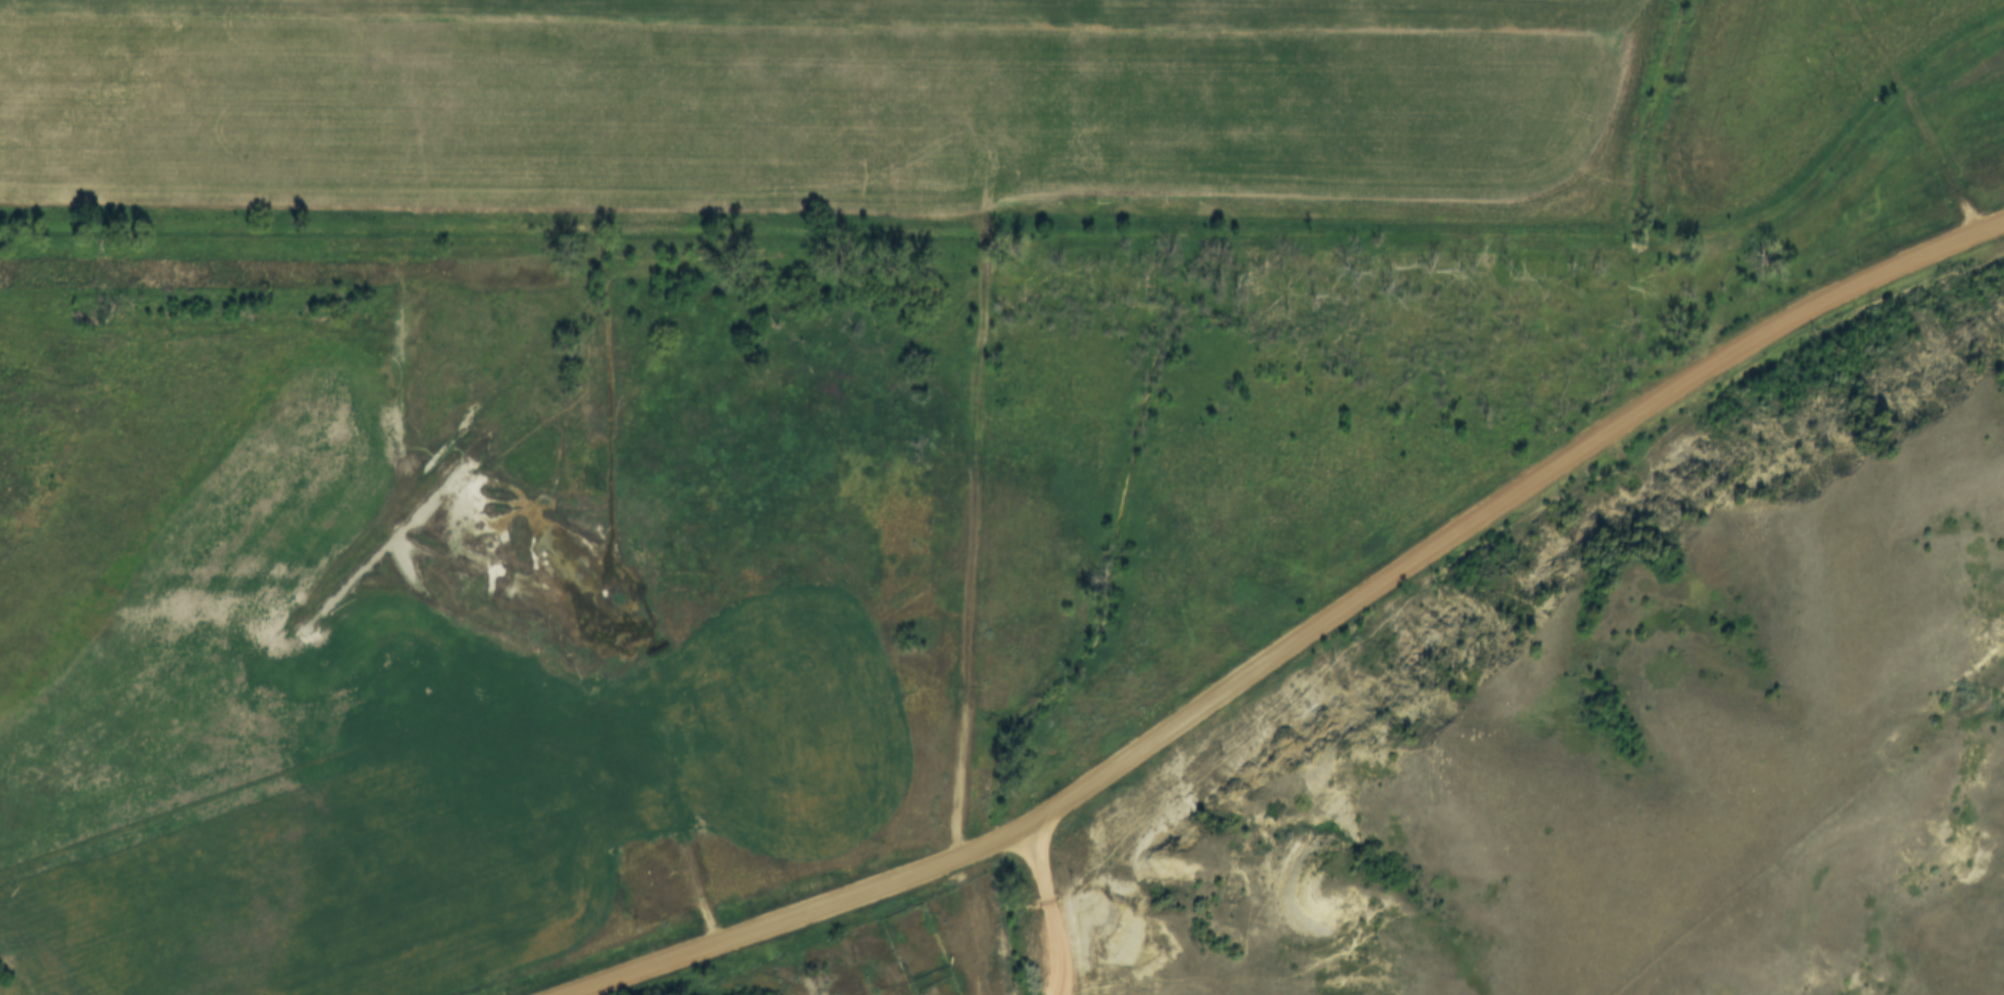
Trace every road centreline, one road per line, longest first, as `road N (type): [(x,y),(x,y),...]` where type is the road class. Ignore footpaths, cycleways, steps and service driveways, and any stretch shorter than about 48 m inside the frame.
road 1 (residential): [(2003,226),(1786,318),(1027,826),(877,890),(579,994)]

